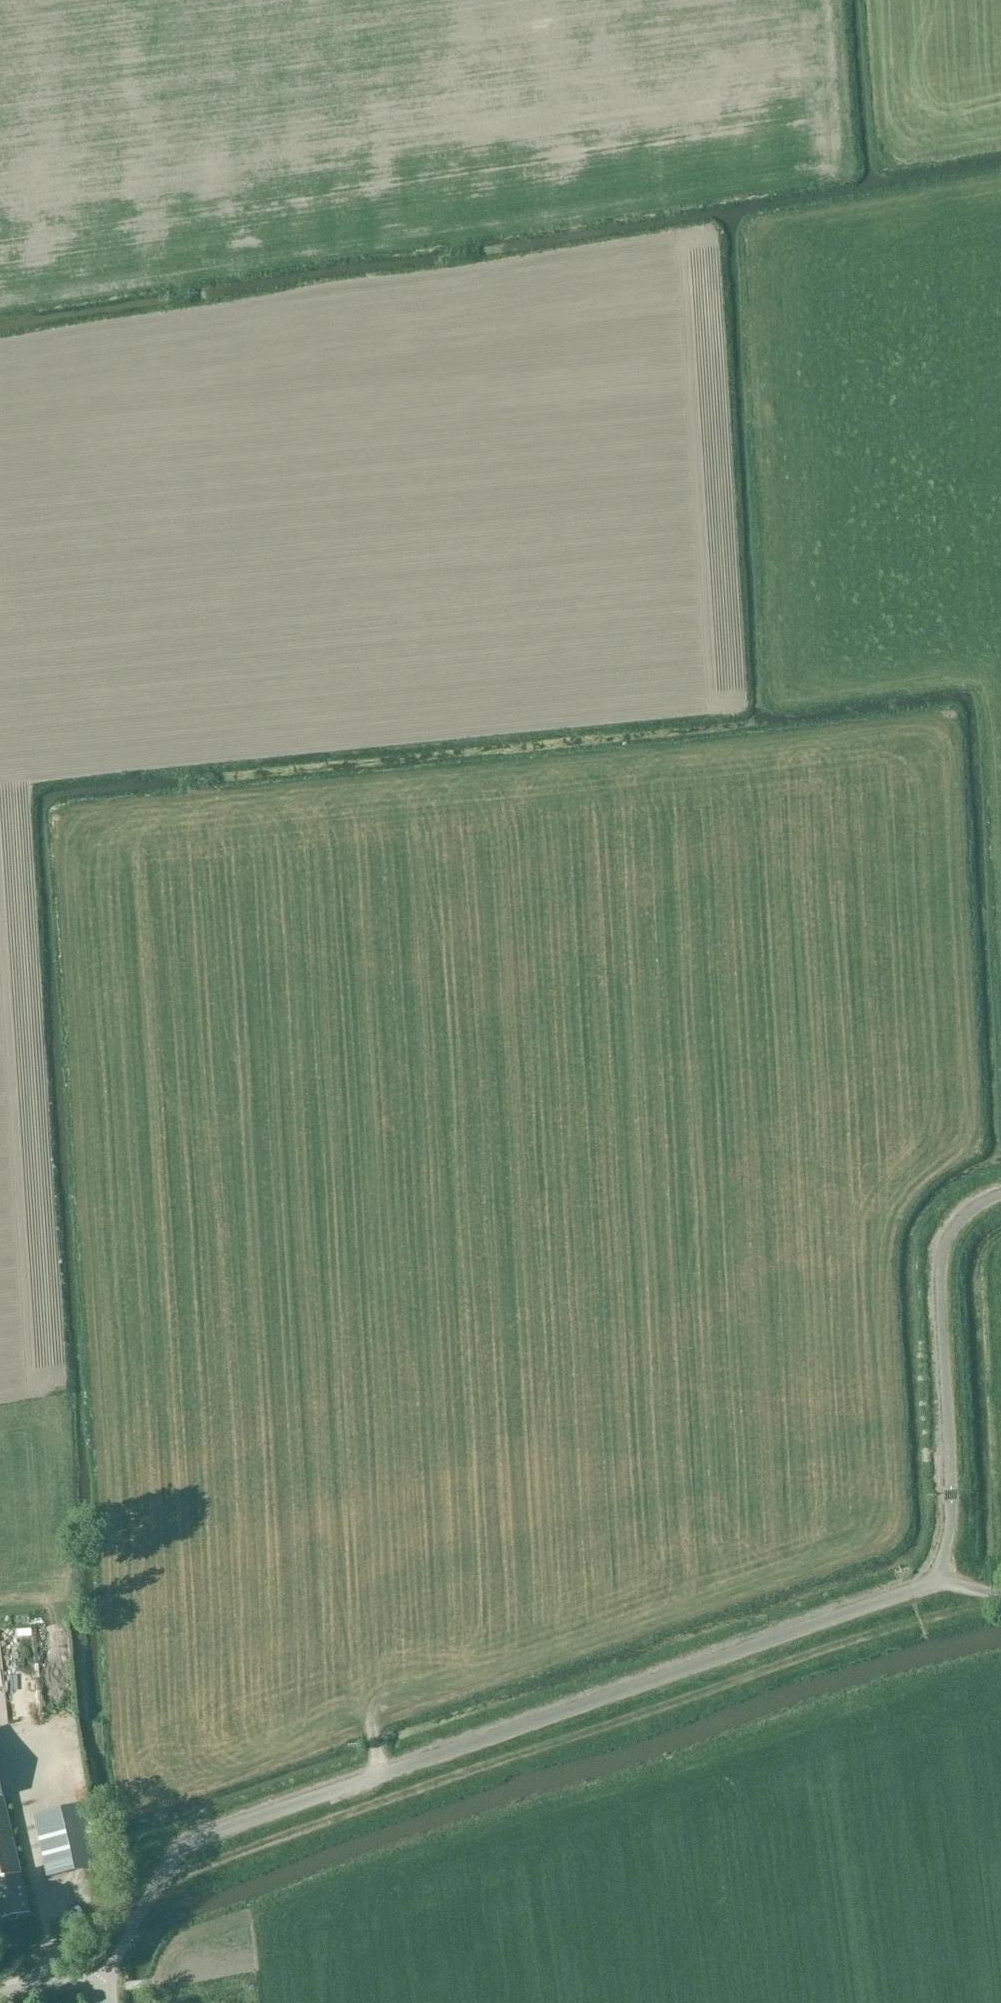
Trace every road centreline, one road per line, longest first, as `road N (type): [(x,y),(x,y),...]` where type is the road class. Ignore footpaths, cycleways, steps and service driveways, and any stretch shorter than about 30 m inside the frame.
road 1 (unclassified): [(103,1993),(148,1903),(194,1848),(902,1595),(933,1578),(950,1543),(951,1499)]
road 2 (track): [(468,238),(0,308)]

